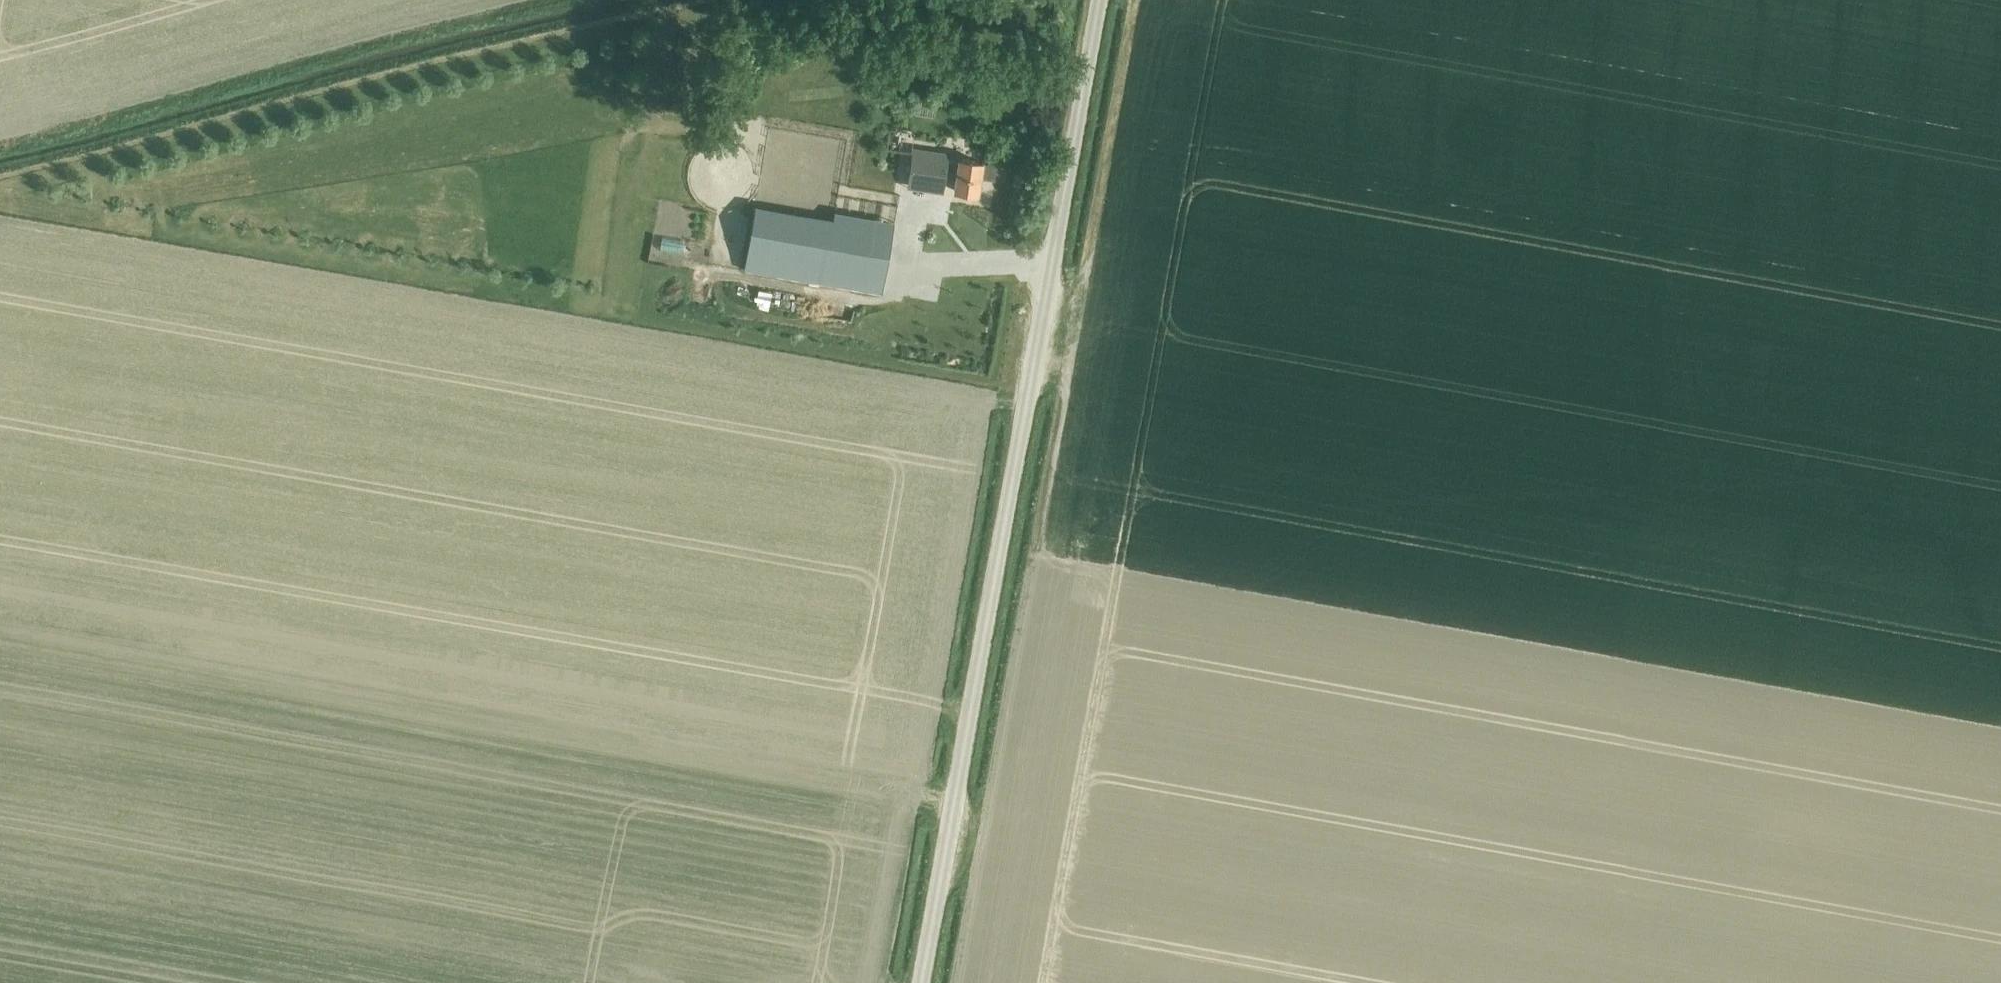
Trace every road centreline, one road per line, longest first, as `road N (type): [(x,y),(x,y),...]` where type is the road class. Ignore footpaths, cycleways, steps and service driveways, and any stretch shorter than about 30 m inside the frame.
road 1 (unclassified): [(923,982),(1099,0)]

